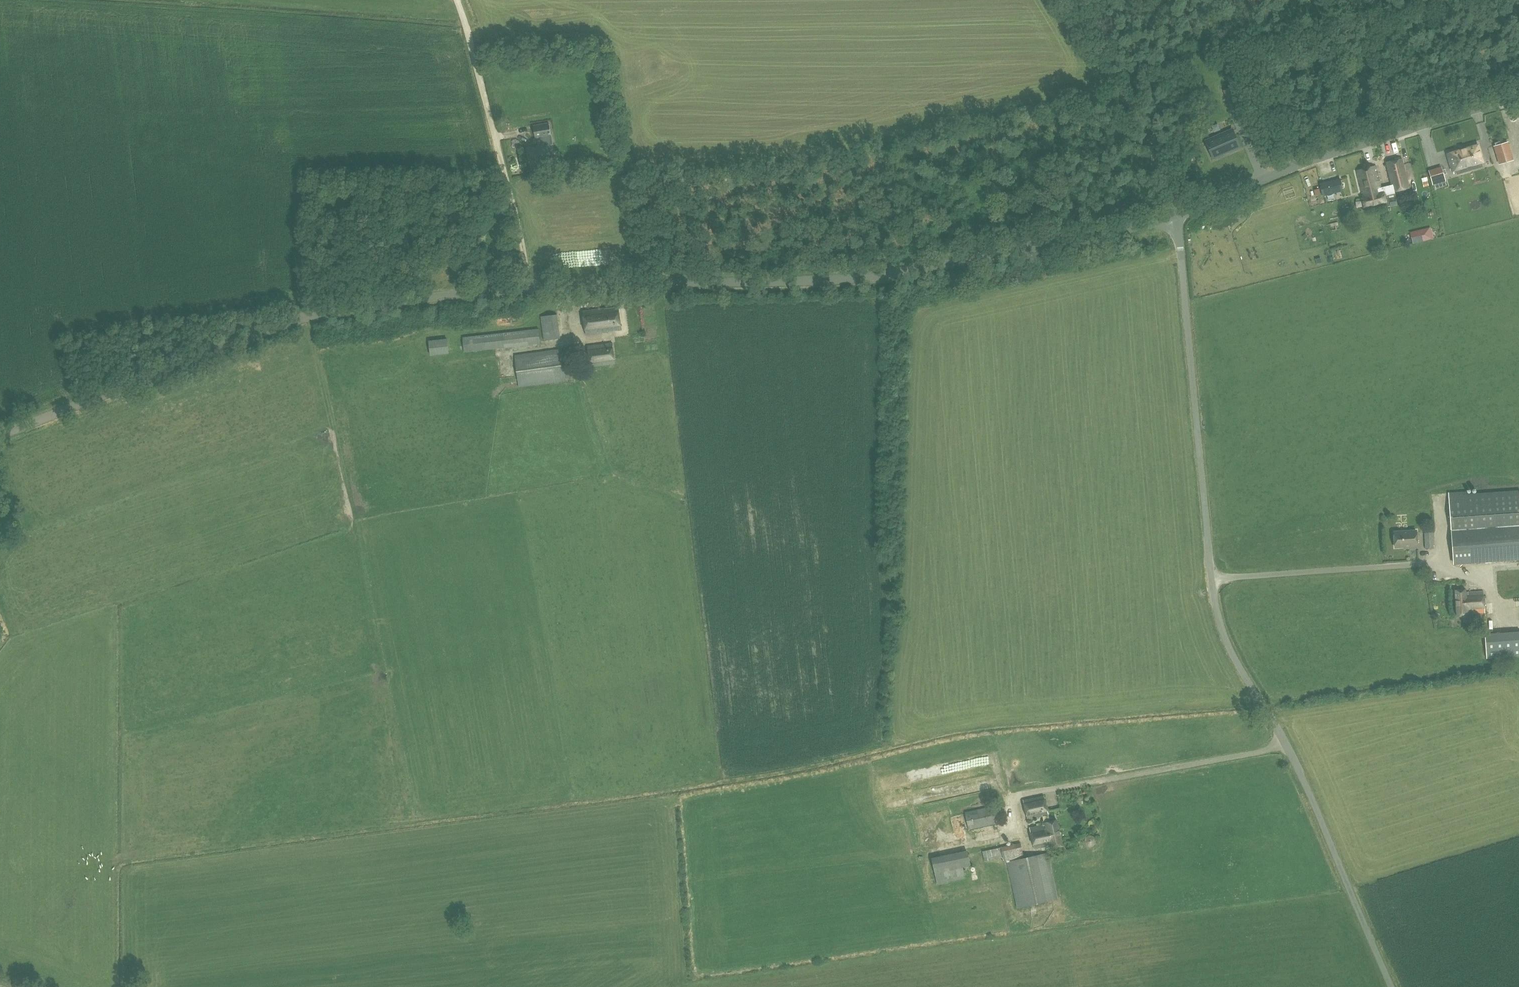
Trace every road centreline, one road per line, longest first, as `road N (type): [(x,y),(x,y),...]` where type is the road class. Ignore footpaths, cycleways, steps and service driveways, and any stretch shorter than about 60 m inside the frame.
road 1 (unclassified): [(0,436),(282,324),(360,304),(625,282),(857,278),(1176,215)]
road 2 (unclassified): [(1393,986),(1310,795),(1218,620),(1176,215)]
road 3 (unclassified): [(1176,215),(1329,153),(1518,95)]
road 4 (track): [(533,288),(456,0)]
road 5 (unclassified): [(1176,215),(1163,173),(1073,0)]
road 6 (track): [(1403,128),(1377,62),(1335,26),(1329,0)]

